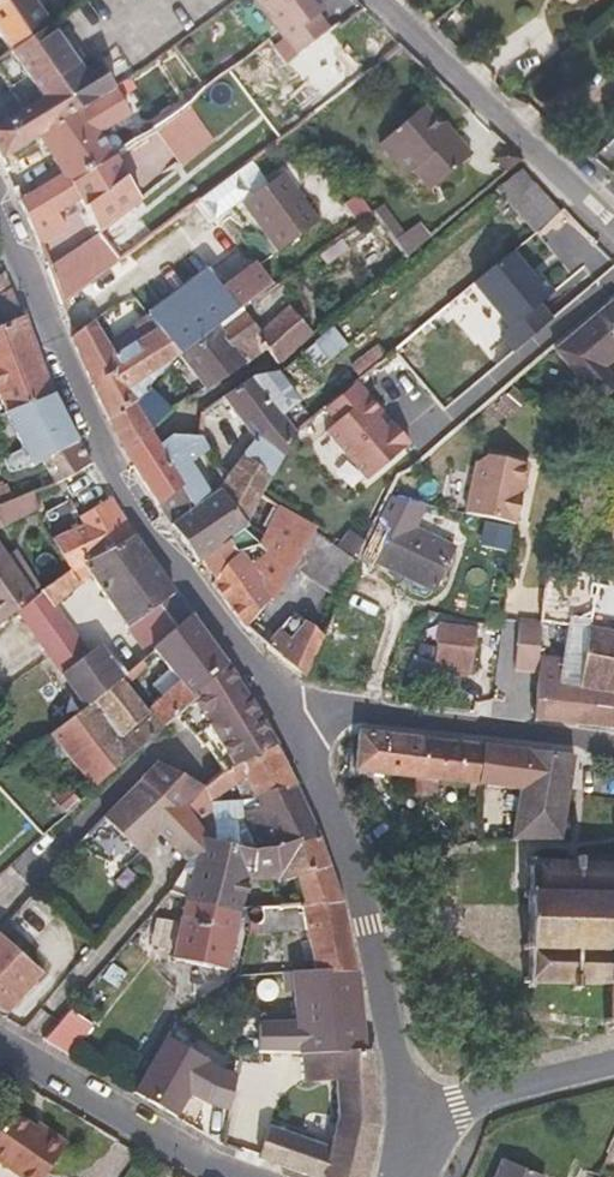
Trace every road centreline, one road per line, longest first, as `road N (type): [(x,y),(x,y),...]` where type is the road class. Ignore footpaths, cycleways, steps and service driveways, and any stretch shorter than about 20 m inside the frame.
road 1 (tertiary): [(296,711),(195,588),(115,468),(0,205)]
road 2 (tertiary): [(412,1116),(414,1083),(373,932),(296,711)]
road 3 (residential): [(613,222),(383,0)]
road 4 (tertiary): [(613,752),(296,711)]
road 5 (tertiary): [(0,1041),(243,1176)]
road 6 (tertiary): [(412,1116),(613,1064)]

